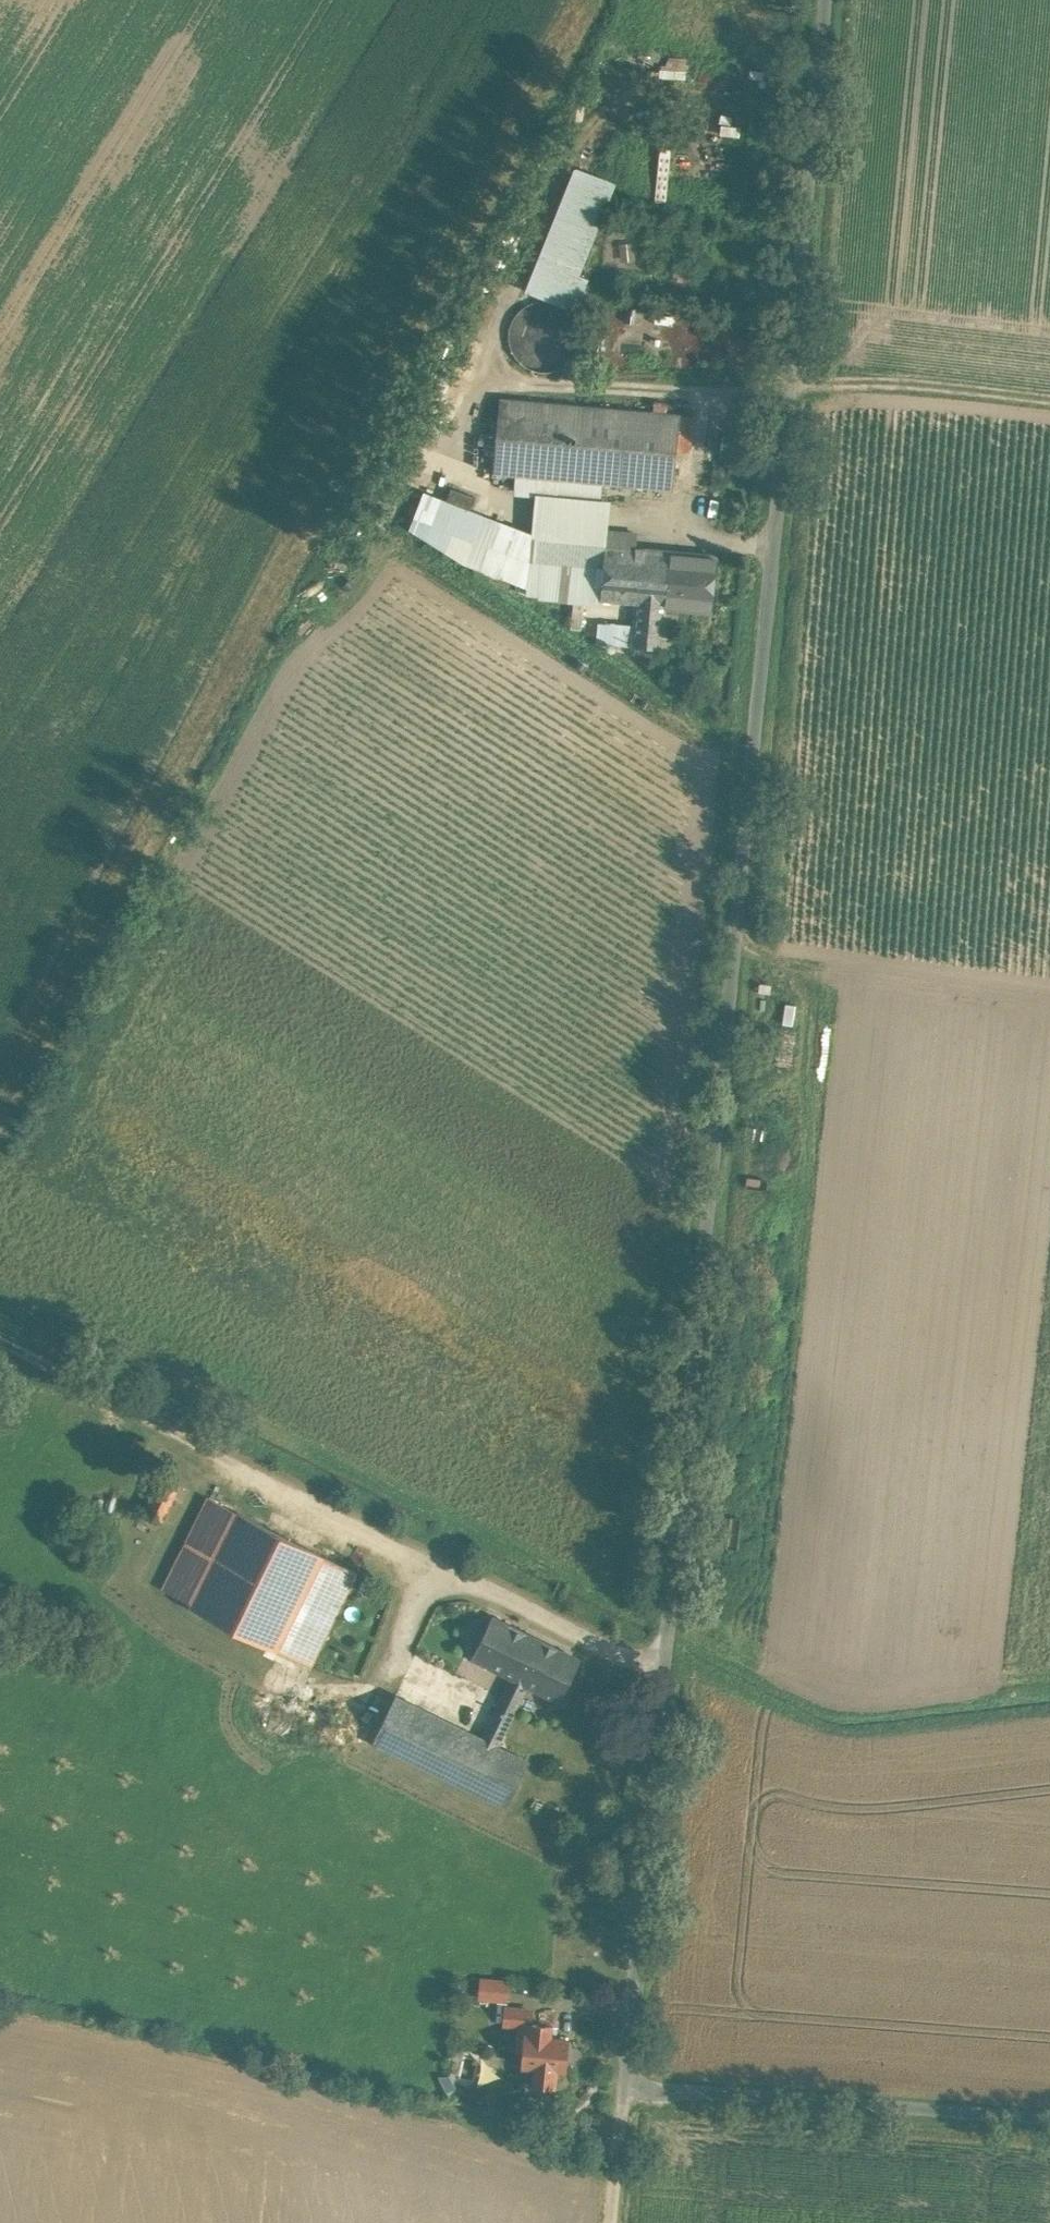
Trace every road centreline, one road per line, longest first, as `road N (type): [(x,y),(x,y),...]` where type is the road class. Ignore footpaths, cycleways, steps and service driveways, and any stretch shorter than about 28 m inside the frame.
road 1 (unclassified): [(828,0),(663,1633),(625,2088),(1049,2120)]
road 2 (track): [(0,1347),(432,1573),(636,1675),(660,1678)]
road 3 (track): [(1049,404),(872,385),(789,386)]
road 4 (track): [(625,2088),(612,2222)]

